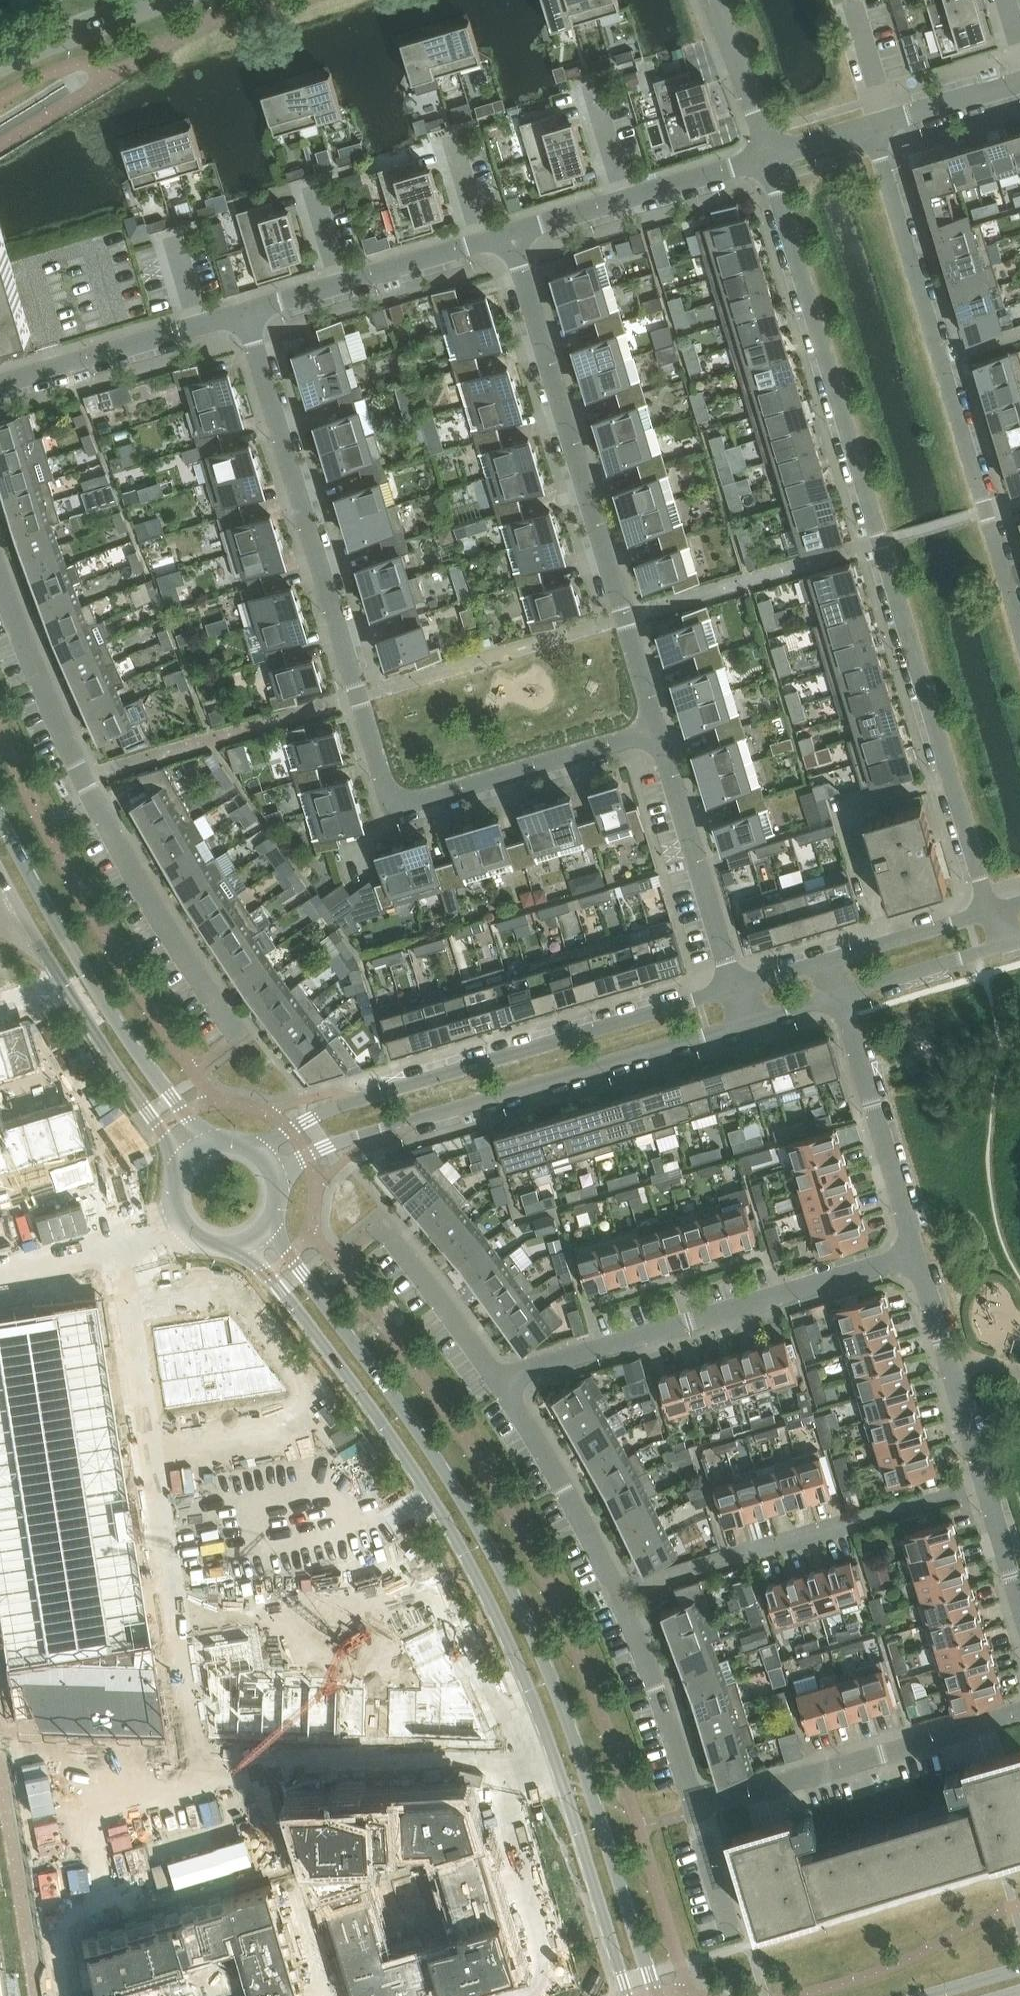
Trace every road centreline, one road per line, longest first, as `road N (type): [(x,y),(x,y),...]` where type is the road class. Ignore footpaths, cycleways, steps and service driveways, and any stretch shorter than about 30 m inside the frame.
road 1 (secondary): [(658,1995),(558,1689),(479,1529),(268,1228)]
road 2 (secondary): [(245,1245),(367,1403),(453,1544),(531,1700),(627,1995)]
road 3 (residential): [(500,1385),(616,1593),(694,1812),(1019,1712)]
road 4 (residential): [(657,730),(392,810),(244,314)]
road 5 (residential): [(769,159),(991,913)]
road 6 (residential): [(1019,631),(869,130)]
road 7 (residential): [(240,1037),(71,757),(0,582)]
road 8 (residential): [(512,235),(657,730)]
road 9 (residential): [(736,988),(355,1101),(255,1148)]
road 10 (residential): [(275,1171),(328,1147),(747,1022)]
road 11 (residential): [(500,1385),(915,1258)]
road 12 (secondary): [(208,1143),(84,970),(0,815)]
road 13 (secondary): [(0,870),(92,1030),(183,1162)]
road 14 (residential): [(700,1568),(984,1485)]
road 15 (residential): [(915,1258),(838,995)]
road 16 (residential): [(657,730),(736,988)]
road 17 (residential): [(984,1485),(915,1258)]
road 18 (residential): [(0,385),(198,327)]
road 19 (residential): [(381,1227),(500,1385)]
road 20 (residential): [(177,0),(0,67)]
road 21 (residential): [(991,913),(828,961)]
road 22 (residential): [(838,995),(1000,946)]
road 23 (residential): [(769,159),(713,0)]
road 24 (residential): [(343,285),(485,243)]
road 25 (residential): [(628,201),(769,159)]
road 26 (residential): [(889,123),(1019,84)]
road 27 (secondary): [(183,1162),(173,1201),(186,1230),(213,1246),(245,1245)]
road 28 (residential): [(853,0),(889,123)]
road 29 (residential): [(1019,1604),(984,1485)]
road 30 (residential): [(512,235),(628,201)]

